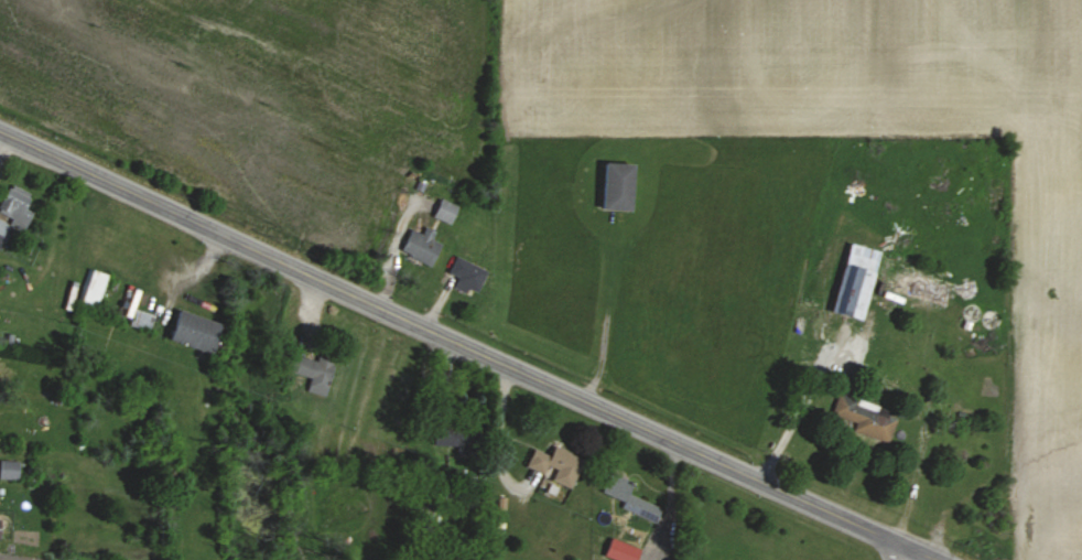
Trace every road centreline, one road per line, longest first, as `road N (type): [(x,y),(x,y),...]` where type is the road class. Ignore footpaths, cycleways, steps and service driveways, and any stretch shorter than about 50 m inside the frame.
road 1 (primary): [(938,559),(0,133)]

